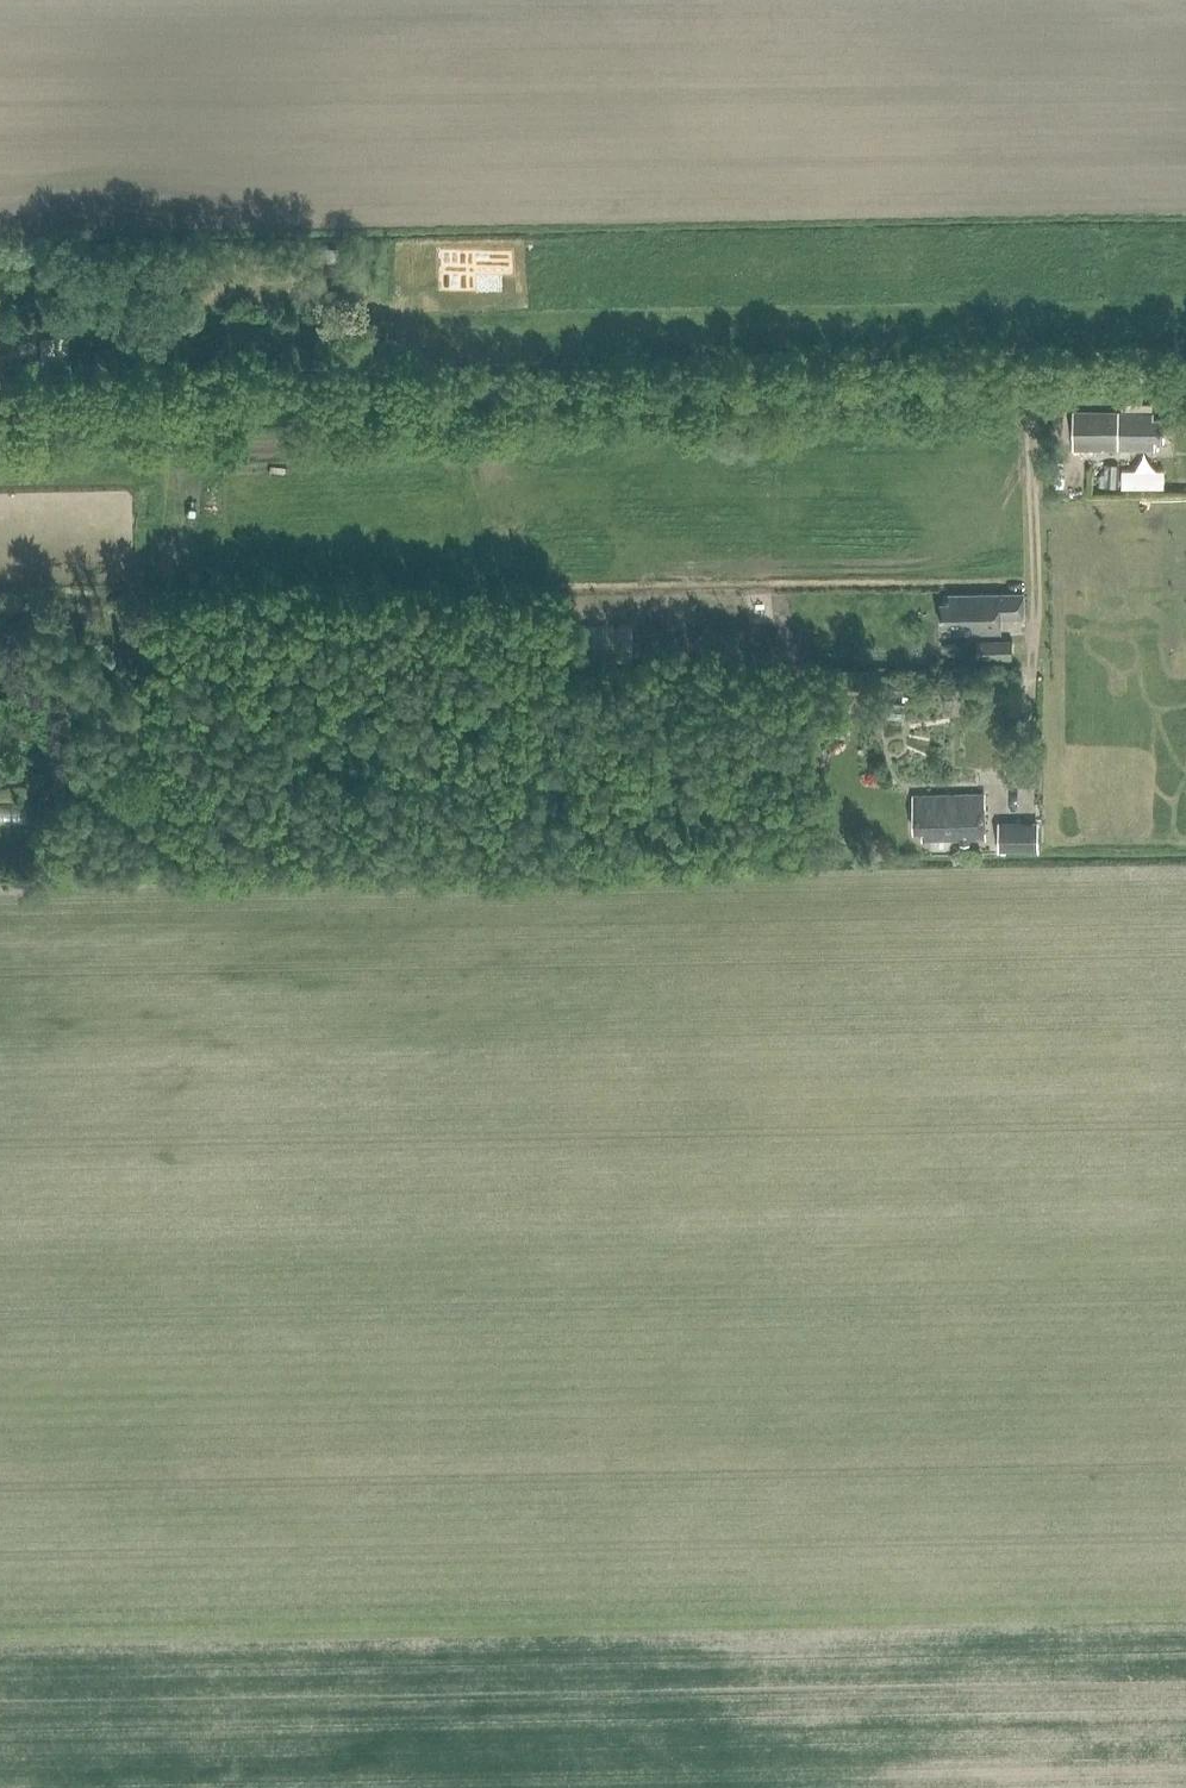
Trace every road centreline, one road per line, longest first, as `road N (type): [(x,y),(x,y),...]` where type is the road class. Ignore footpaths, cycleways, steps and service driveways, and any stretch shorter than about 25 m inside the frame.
road 1 (unclassified): [(0,405),(1185,378)]

